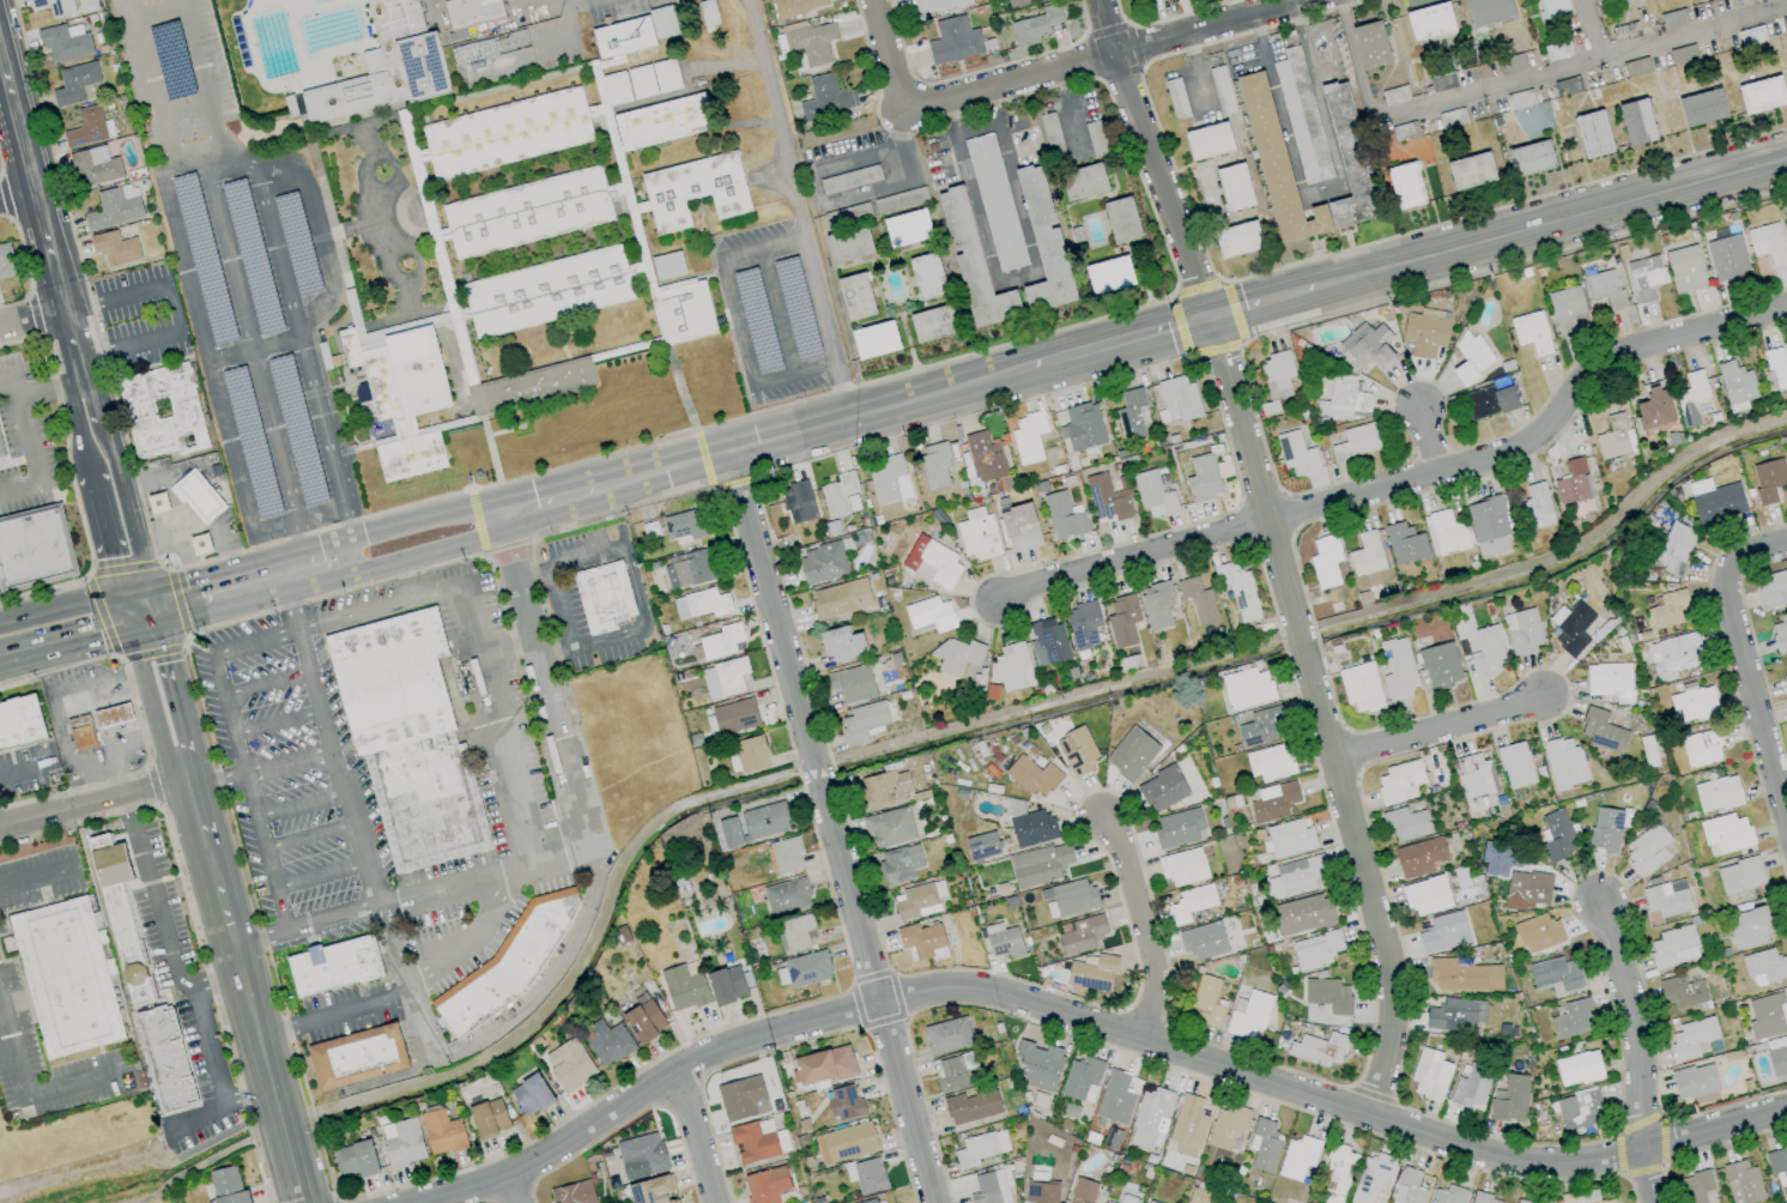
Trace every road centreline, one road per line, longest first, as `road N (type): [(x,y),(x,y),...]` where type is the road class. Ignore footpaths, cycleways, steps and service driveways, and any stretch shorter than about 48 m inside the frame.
road 1 (residential): [(423,1202),(508,1179),(719,1050),(876,998),(959,983),(1504,1160),(1642,1148),(1786,1112)]
road 2 (residential): [(1206,316),(1394,983),(1369,1117)]
road 3 (residential): [(732,453),(936,1202)]
road 4 (residential): [(1266,521),(1520,452),(1603,364),(1786,310)]
road 5 (secondary): [(1316,288),(1786,164)]
road 6 (secondary): [(616,489),(1030,367)]
road 7 (residential): [(903,109),(1313,0)]
road 8 (residential): [(1206,316),(1098,0)]
road 9 (residential): [(1598,907),(1631,999),(1651,1202)]
road 10 (residential): [(1583,0),(1599,60),(1368,120)]
road 11 (residential): [(1713,567),(1786,840)]
road 12 (residential): [(998,604),(1034,585),(1266,521)]
road 13 (secondary): [(69,318),(0,59)]
road 14 (secondary): [(231,948),(303,1202)]
road 15 (residential): [(498,502),(562,737)]
road 16 (residential): [(1104,822),(1119,842),(1155,977),(1141,1040)]
road 17 (residential): [(1333,756),(1541,697)]
road 18 (residential): [(1786,5),(1599,60)]
road 19 (secondary): [(349,574),(505,531),(520,509)]
road 20 (secondary): [(520,509),(498,502),(340,542)]
road 21 (secondary): [(1030,367),(1206,316)]
road 22 (secondary): [(180,757),(189,736),(155,588)]
road 23 (secondary): [(186,780),(231,948)]
road 24 (secondary): [(303,551),(155,588)]
road 25 (secondary): [(0,665),(131,629)]
road 26 (residential): [(672,1074),(708,1202)]
road 27 (secondary): [(155,588),(122,465)]
road 28 (secondary): [(164,624),(286,592)]
road 29 (tertiary): [(0,827),(121,796)]
road 30 (secondary): [(121,593),(0,624)]
road 31 (residential): [(1335,0),(1368,120)]
road 32 (secondary): [(91,476),(121,593)]

